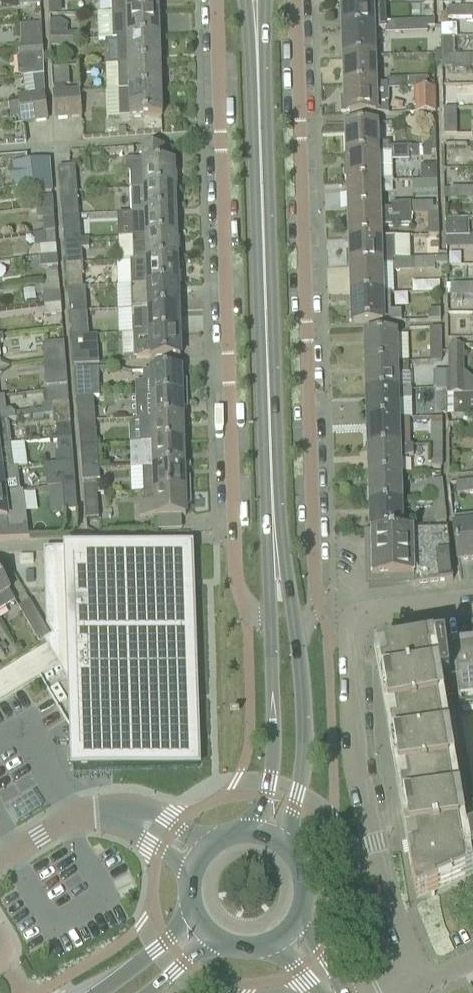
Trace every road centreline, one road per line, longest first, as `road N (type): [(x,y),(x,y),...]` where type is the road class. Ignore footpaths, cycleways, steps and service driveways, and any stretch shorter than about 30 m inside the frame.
road 1 (residential): [(215,0),(236,583),(271,648)]
road 2 (residential): [(298,642),(316,599),(295,0)]
road 3 (secondary): [(261,86),(276,575)]
road 4 (residential): [(420,983),(357,785),(351,647),(362,619),(472,601)]
road 5 (secondary): [(289,846),(303,731),(298,642)]
road 6 (secondary): [(271,648),(274,732),(263,798),(247,831)]
road 7 (residential): [(0,861),(79,821),(125,818)]
road 8 (secondary): [(193,918),(97,992)]

